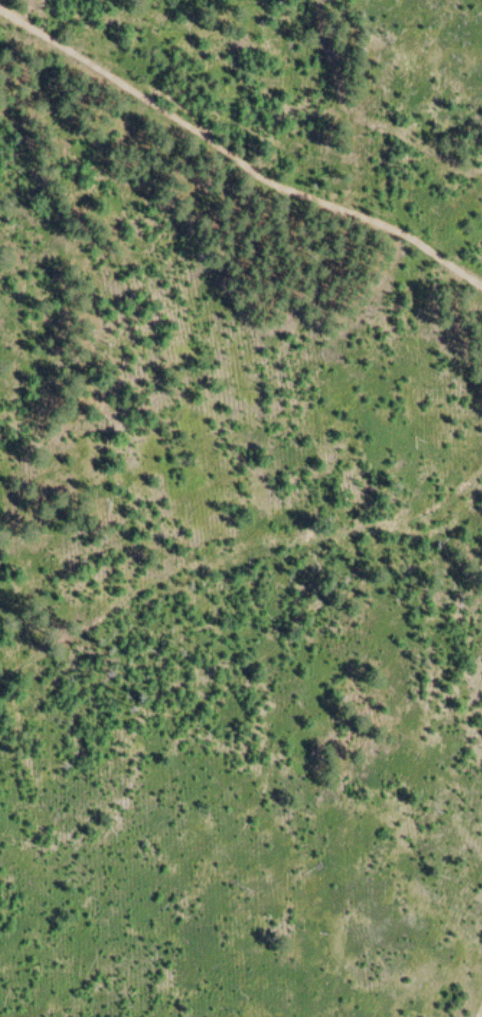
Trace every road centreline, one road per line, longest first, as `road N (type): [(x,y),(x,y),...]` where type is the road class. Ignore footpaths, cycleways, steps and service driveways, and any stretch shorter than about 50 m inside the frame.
road 1 (track): [(70,52),(248,170),(409,241),(481,295)]

